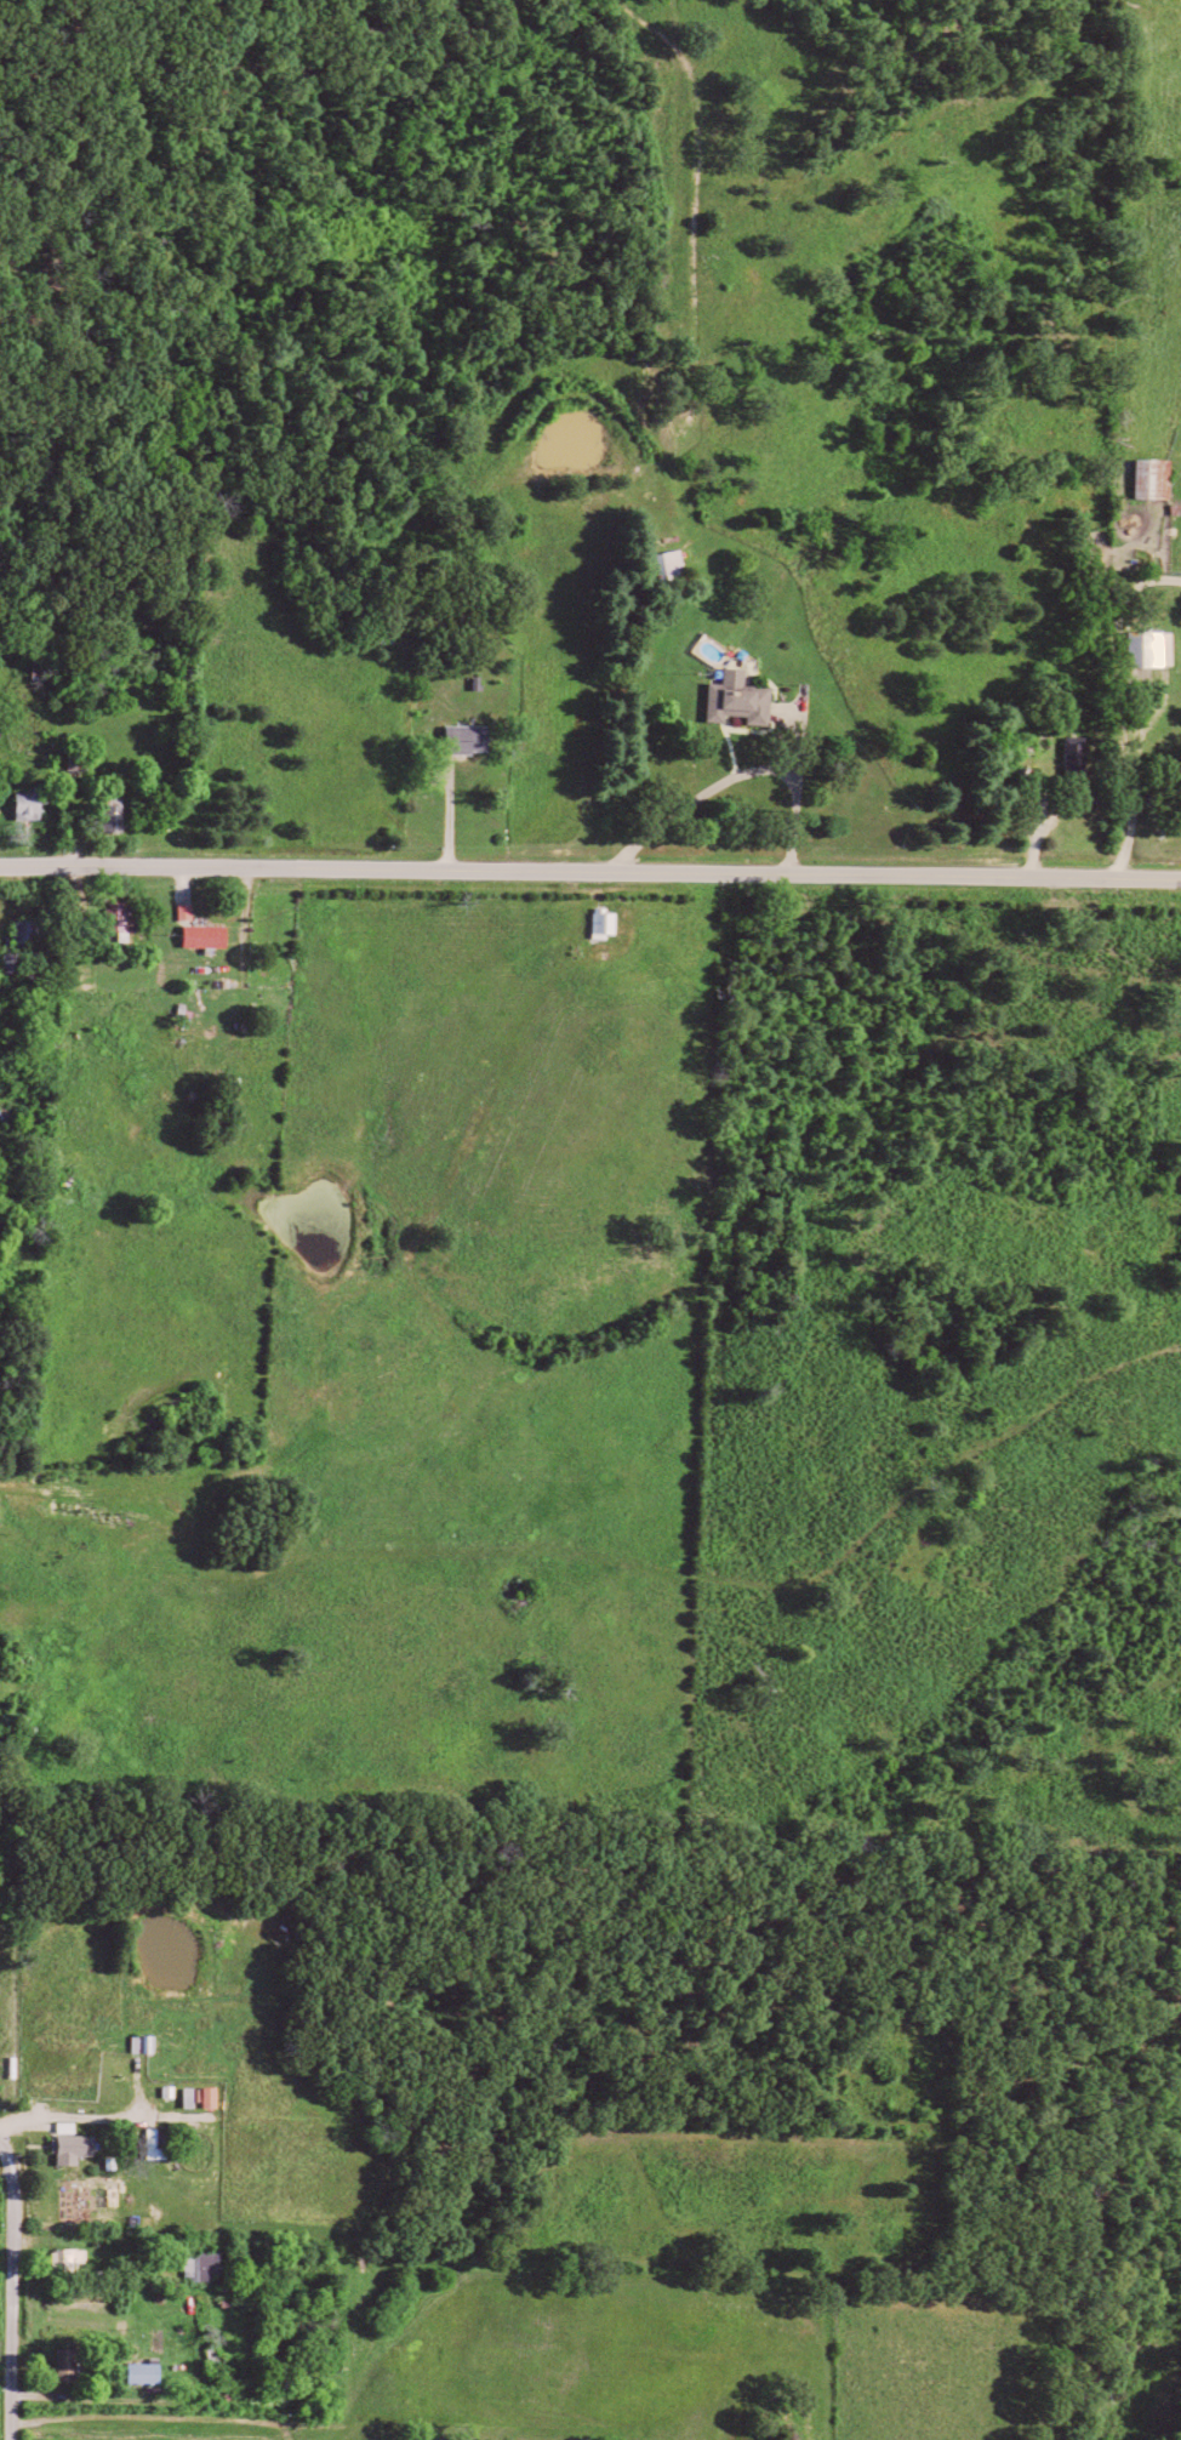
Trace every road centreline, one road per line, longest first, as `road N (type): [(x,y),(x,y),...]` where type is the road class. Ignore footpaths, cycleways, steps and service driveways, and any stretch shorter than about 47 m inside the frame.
road 1 (residential): [(1180,887),(0,872)]
road 2 (residential): [(15,2439),(15,2211),(0,2142)]

